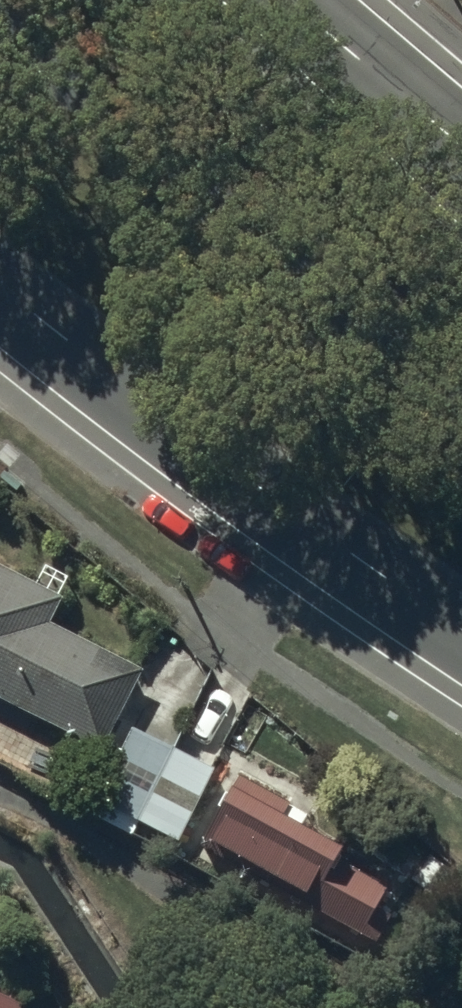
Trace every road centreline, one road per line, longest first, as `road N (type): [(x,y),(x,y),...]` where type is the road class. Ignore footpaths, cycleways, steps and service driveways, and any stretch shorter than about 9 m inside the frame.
road 1 (secondary): [(461,626),(183,431),(0,285)]
road 2 (secondary): [(290,0),(461,145)]

